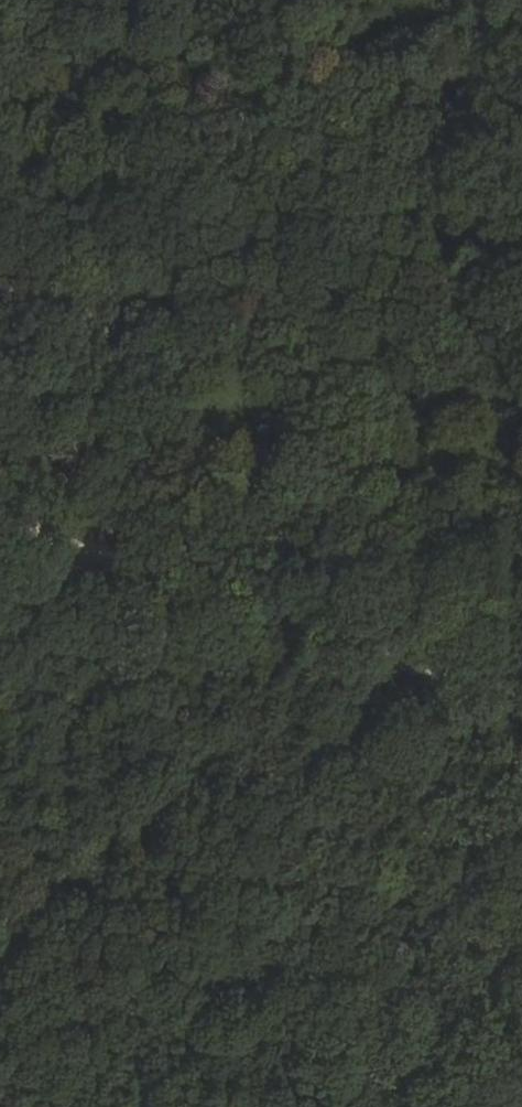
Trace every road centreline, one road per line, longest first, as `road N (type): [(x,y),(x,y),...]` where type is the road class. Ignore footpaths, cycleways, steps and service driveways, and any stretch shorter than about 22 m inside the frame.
road 1 (track): [(0,508),(521,684)]
road 2 (track): [(323,615),(521,905)]
road 3 (track): [(304,51),(521,125)]
road 4 (track): [(162,558),(0,668)]

